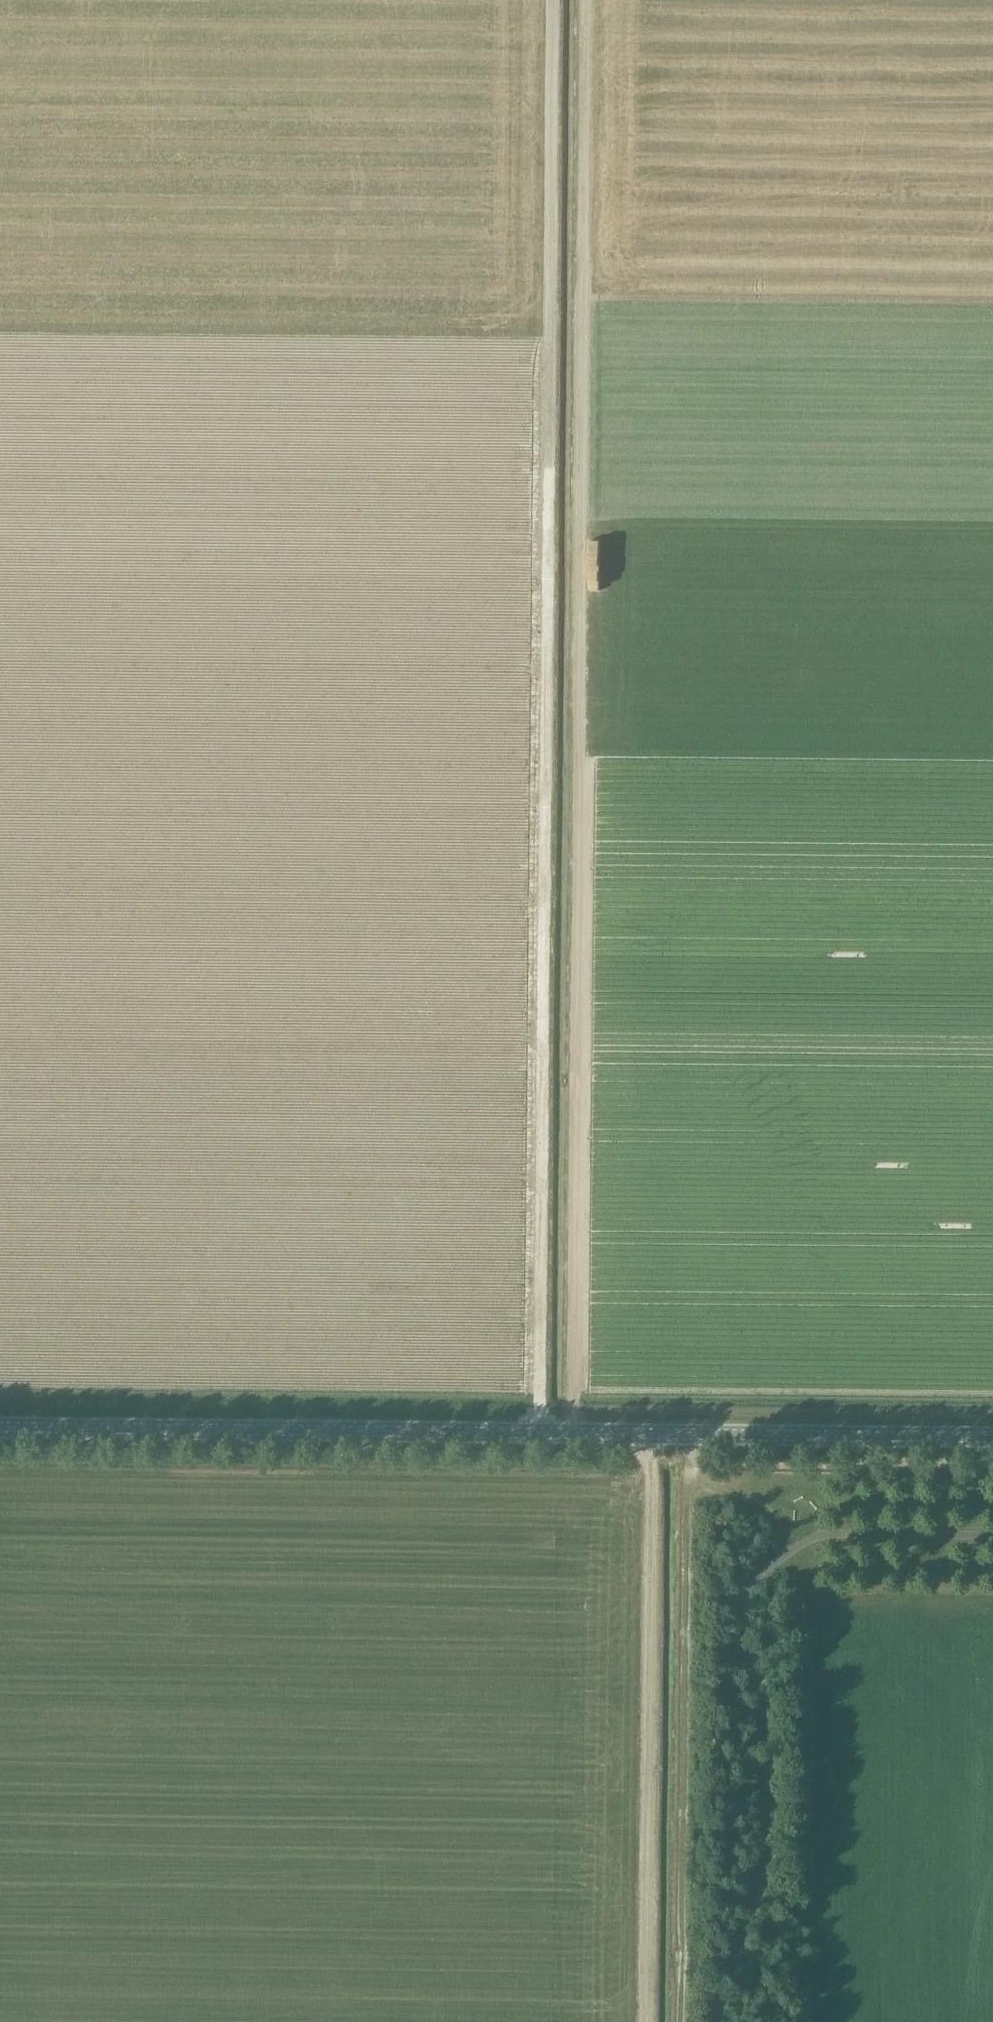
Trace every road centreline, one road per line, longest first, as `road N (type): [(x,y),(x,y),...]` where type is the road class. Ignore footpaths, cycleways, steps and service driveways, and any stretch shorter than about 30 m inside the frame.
road 1 (track): [(588,0),(573,1433)]
road 2 (track): [(538,1432),(553,0)]
road 3 (unclassified): [(992,1437),(0,1427)]
road 4 (residential): [(992,1677),(816,1728),(813,2021)]

